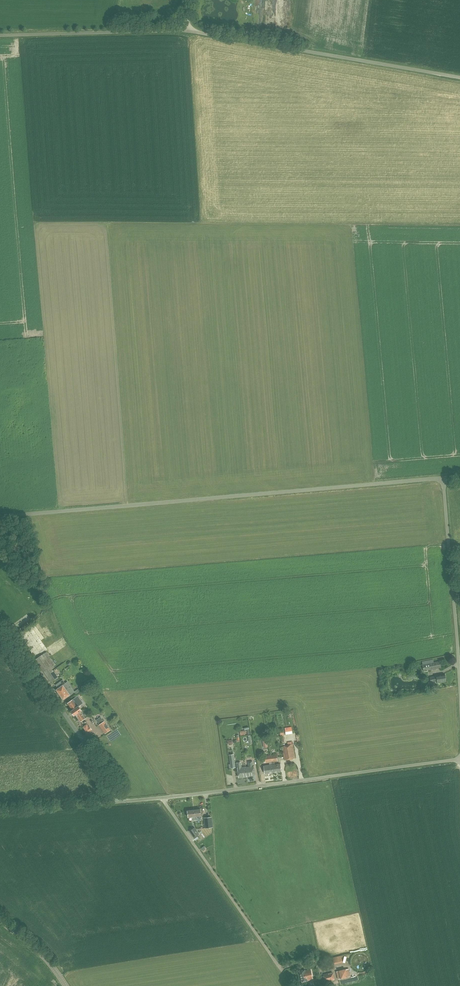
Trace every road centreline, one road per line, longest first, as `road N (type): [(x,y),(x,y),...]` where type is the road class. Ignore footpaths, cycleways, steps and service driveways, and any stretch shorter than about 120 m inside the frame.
road 1 (unclassified): [(0,516),(444,478)]
road 2 (unclassified): [(125,801),(459,759)]
road 3 (unclassified): [(459,77),(187,31)]
road 4 (unclassified): [(125,801),(0,622)]
road 5 (unclassified): [(459,691),(444,478)]
road 6 (unclassified): [(0,35),(187,31)]
road 7 (unclassified): [(0,811),(125,801)]

